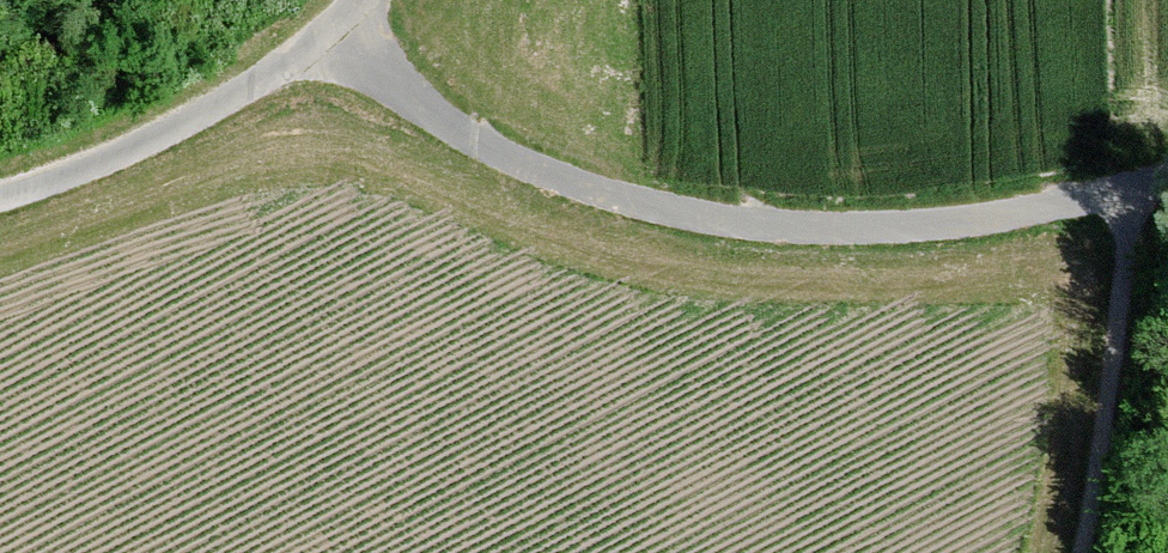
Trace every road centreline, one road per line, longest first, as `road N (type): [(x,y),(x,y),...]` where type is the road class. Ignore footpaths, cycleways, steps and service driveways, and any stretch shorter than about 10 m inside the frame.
road 1 (track): [(331,30),(464,135),(549,174),(717,220),(918,227),(1167,178)]
road 2 (track): [(331,30),(179,127),(0,198)]
road 3 (track): [(1082,552),(1136,186)]

